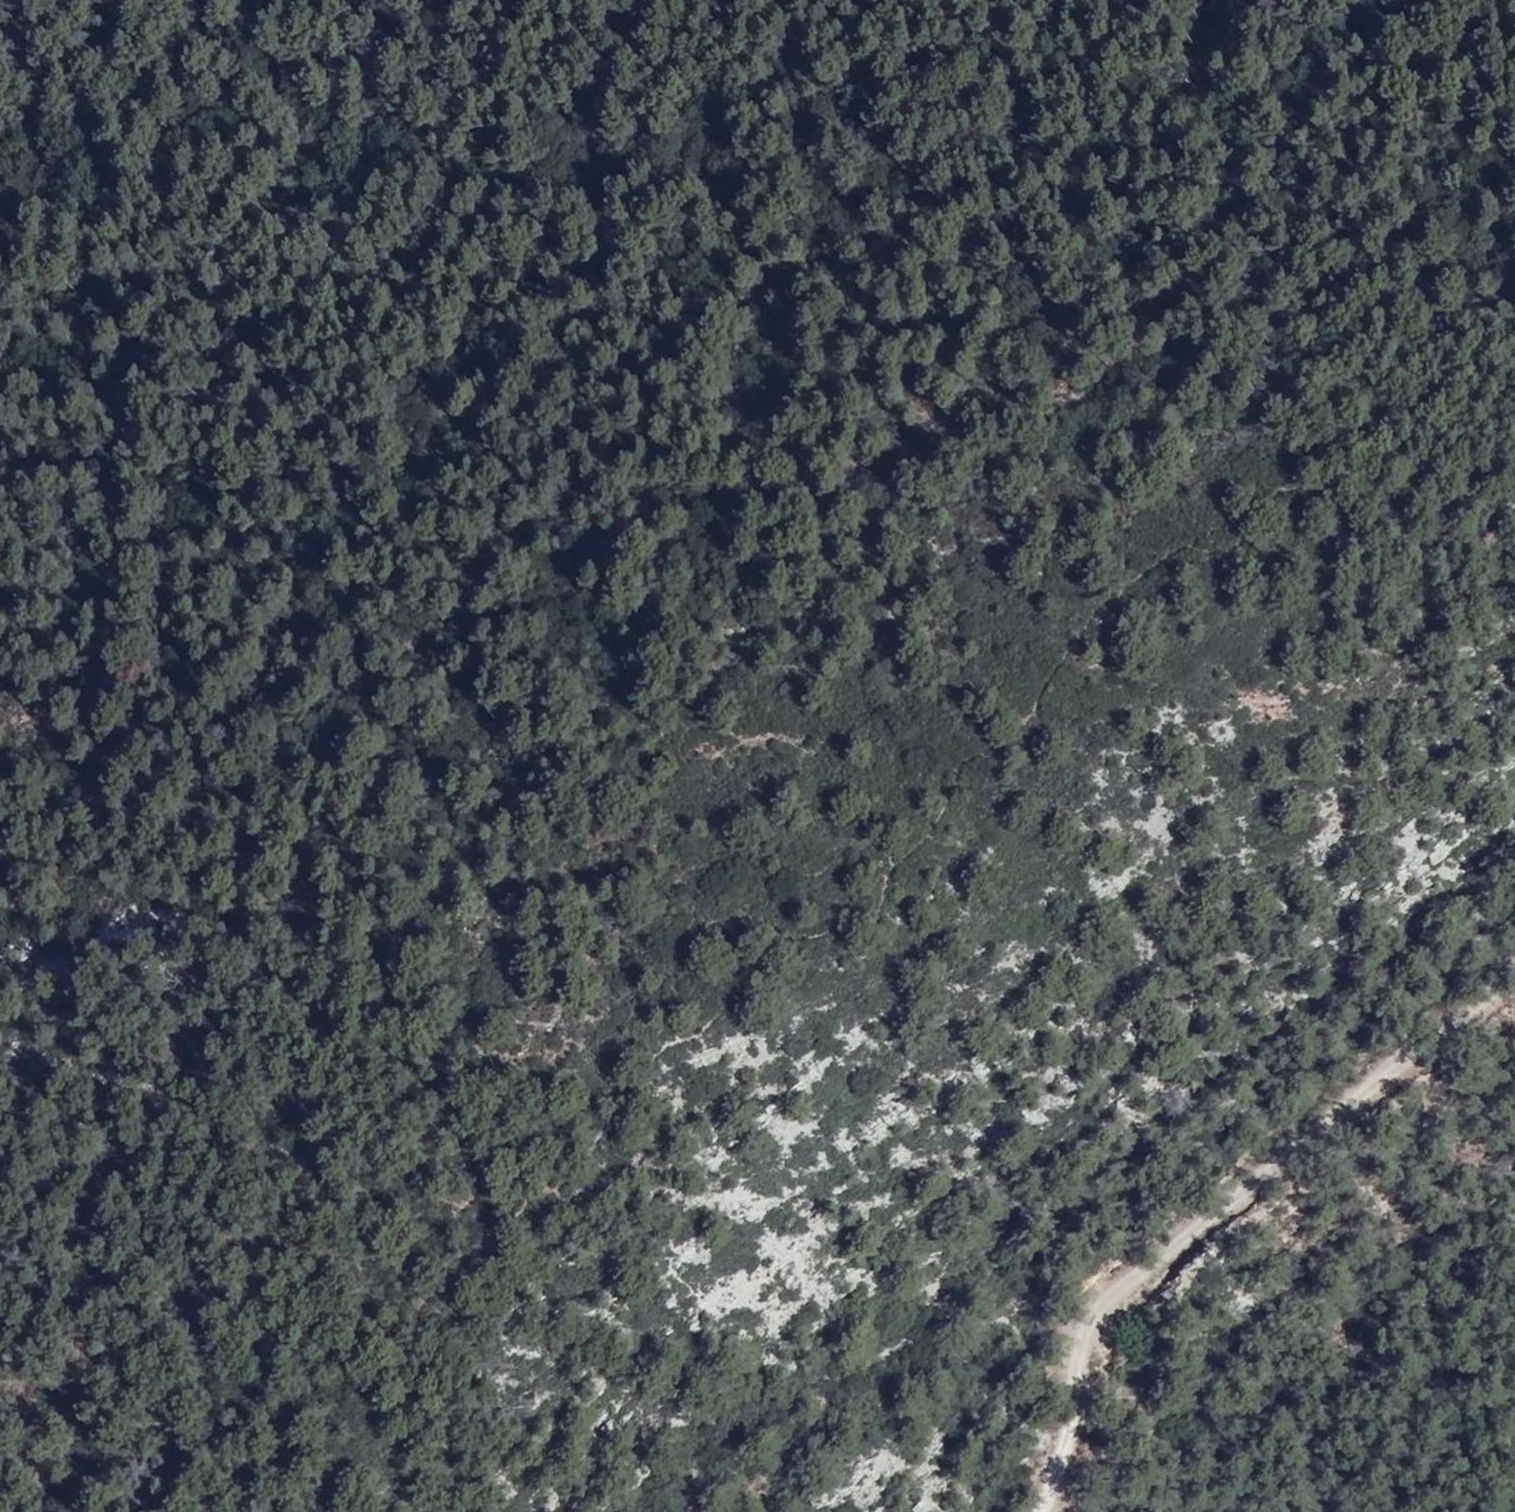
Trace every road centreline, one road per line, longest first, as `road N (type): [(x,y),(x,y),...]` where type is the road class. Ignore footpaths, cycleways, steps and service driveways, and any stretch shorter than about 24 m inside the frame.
road 1 (track): [(1044,1511),(1077,1438),(1113,1291),(1226,1211),(1514,967)]

